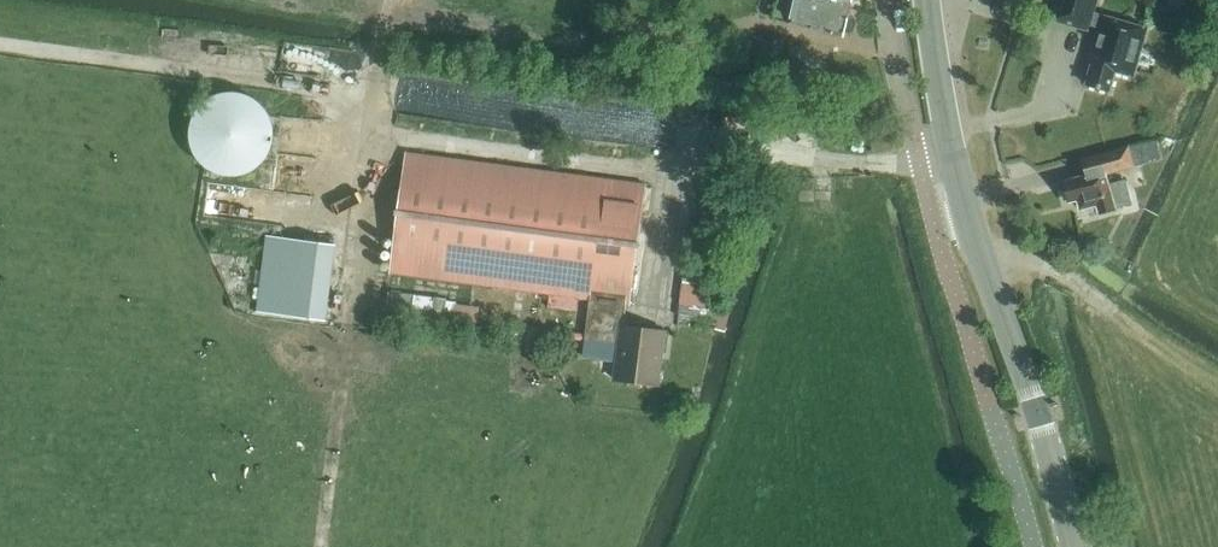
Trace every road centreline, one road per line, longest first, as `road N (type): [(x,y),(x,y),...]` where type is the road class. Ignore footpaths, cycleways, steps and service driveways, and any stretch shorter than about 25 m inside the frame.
road 1 (secondary): [(1075,546),(964,198),(927,0)]
road 2 (track): [(368,134),(310,88),(0,44)]
road 3 (track): [(322,546),(348,324)]
road 4 (track): [(1113,310),(1071,278),(981,251)]
road 5 (unclassified): [(913,130),(890,0)]

